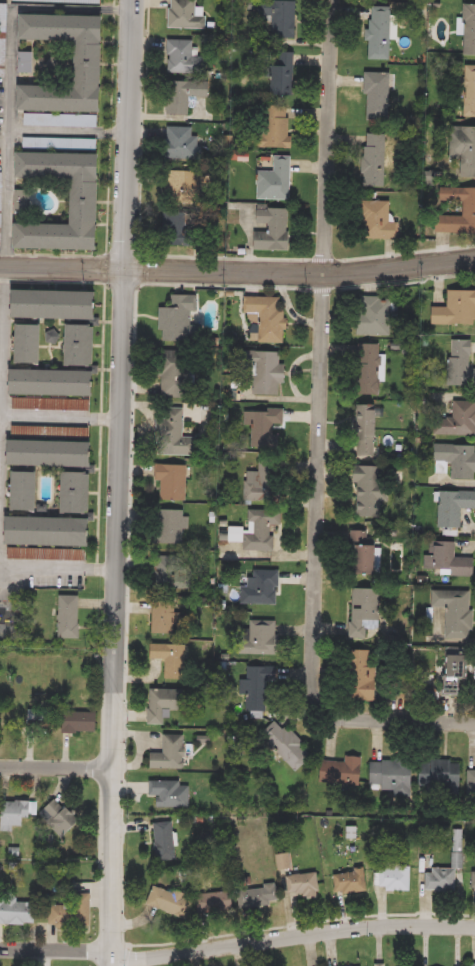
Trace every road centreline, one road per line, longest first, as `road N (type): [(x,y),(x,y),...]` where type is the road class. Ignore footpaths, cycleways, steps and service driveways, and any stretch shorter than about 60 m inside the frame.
road 1 (tertiary): [(118,965),(115,662),(137,0)]
road 2 (residential): [(474,722),(335,717),(313,698),(332,0)]
road 3 (residential): [(0,949),(159,952),(383,921),(474,923)]
road 4 (tertiary): [(0,266),(377,270),(474,256)]

